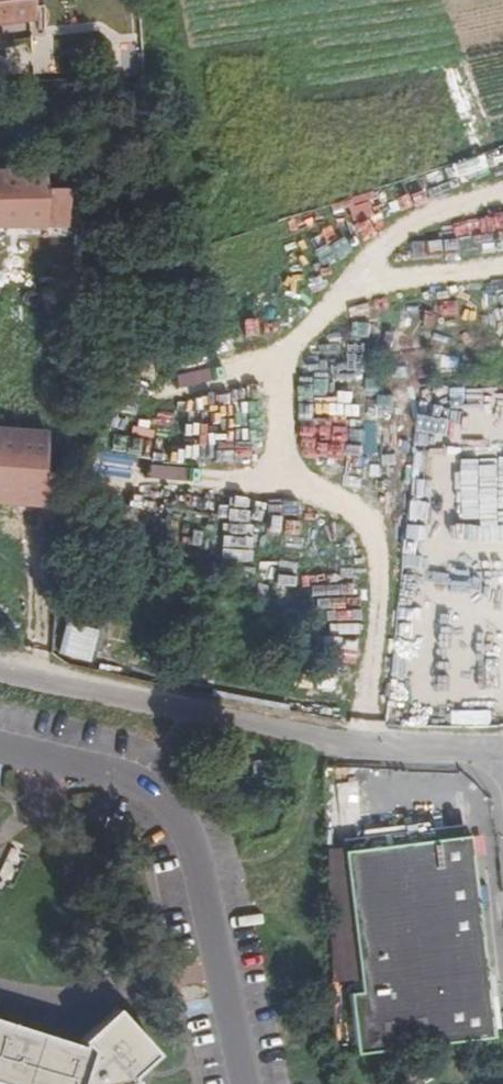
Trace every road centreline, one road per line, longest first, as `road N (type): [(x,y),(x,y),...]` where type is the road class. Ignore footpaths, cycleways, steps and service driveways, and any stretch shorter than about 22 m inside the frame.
road 1 (residential): [(0,675),(324,740),(502,757)]
road 2 (residential): [(0,748),(127,779),(166,813),(192,859),(240,1083)]

